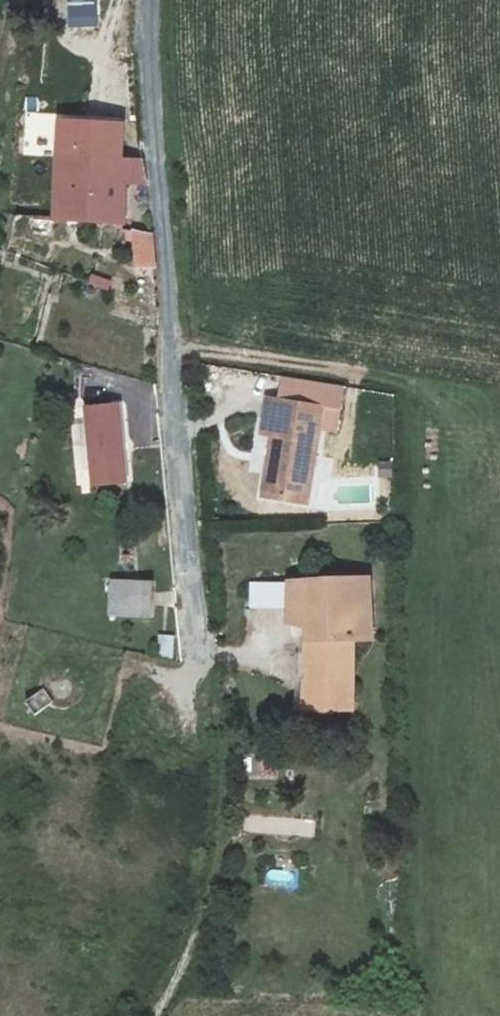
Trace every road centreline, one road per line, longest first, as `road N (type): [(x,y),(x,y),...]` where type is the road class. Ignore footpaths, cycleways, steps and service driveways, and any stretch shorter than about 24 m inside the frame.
road 1 (unclassified): [(150,0),(177,480),(199,634)]
road 2 (track): [(199,634),(221,725),(222,814),(195,938),(153,1015)]

